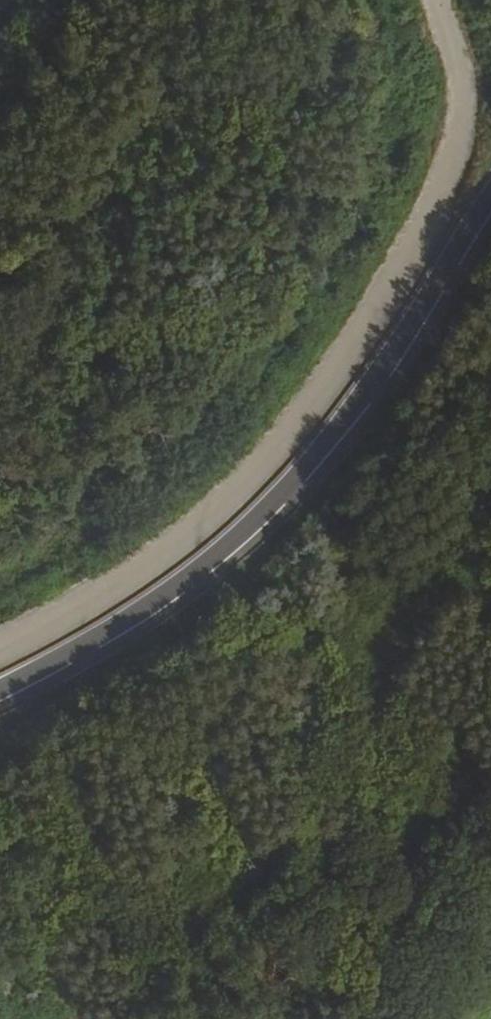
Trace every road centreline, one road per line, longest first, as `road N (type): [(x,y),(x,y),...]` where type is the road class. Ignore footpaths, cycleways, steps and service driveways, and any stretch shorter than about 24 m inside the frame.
road 1 (motorway): [(0,692),(135,618),(257,520),(367,391),(490,195)]

